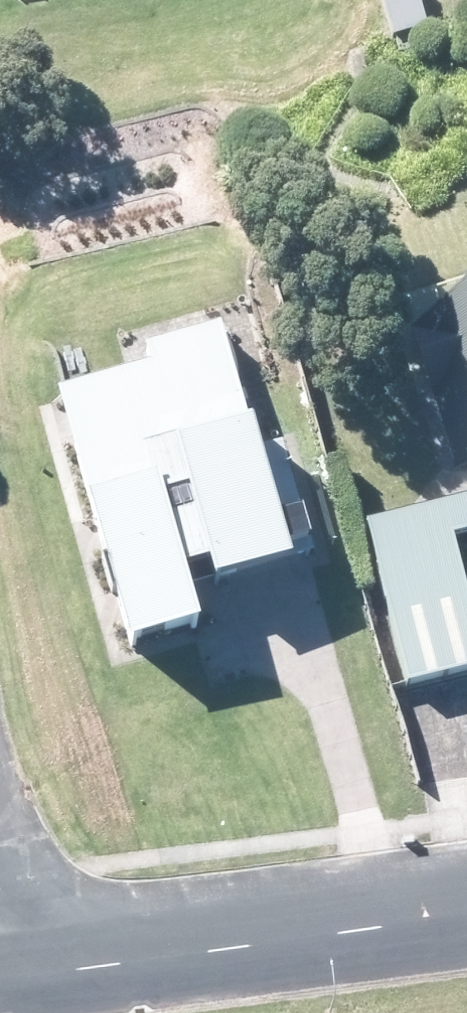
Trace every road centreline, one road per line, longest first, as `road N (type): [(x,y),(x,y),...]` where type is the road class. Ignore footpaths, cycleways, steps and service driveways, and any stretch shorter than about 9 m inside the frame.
road 1 (tertiary): [(466,913),(21,978)]

